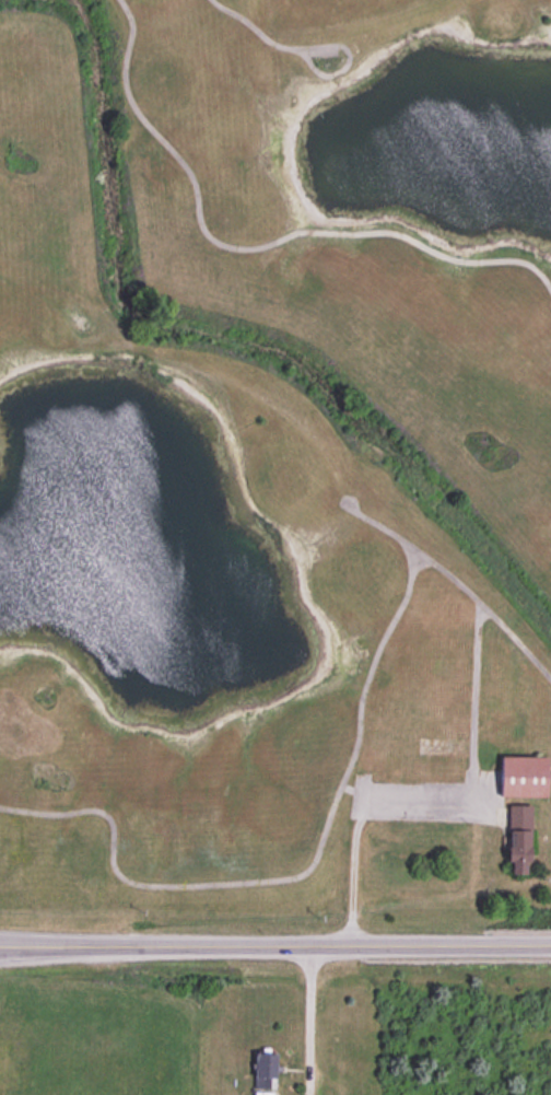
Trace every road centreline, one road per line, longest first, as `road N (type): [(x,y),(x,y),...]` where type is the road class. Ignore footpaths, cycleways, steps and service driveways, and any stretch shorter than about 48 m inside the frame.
road 1 (tertiary): [(0,948),(550,948)]

